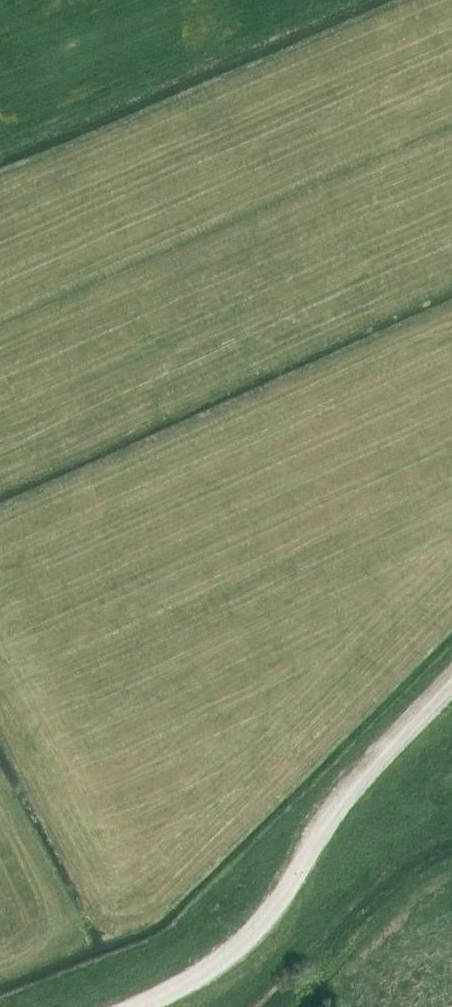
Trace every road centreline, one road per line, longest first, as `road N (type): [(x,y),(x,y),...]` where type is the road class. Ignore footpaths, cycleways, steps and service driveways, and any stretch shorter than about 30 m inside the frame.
road 1 (track): [(137,1006),(222,961),(271,913),(316,836),(451,687)]

